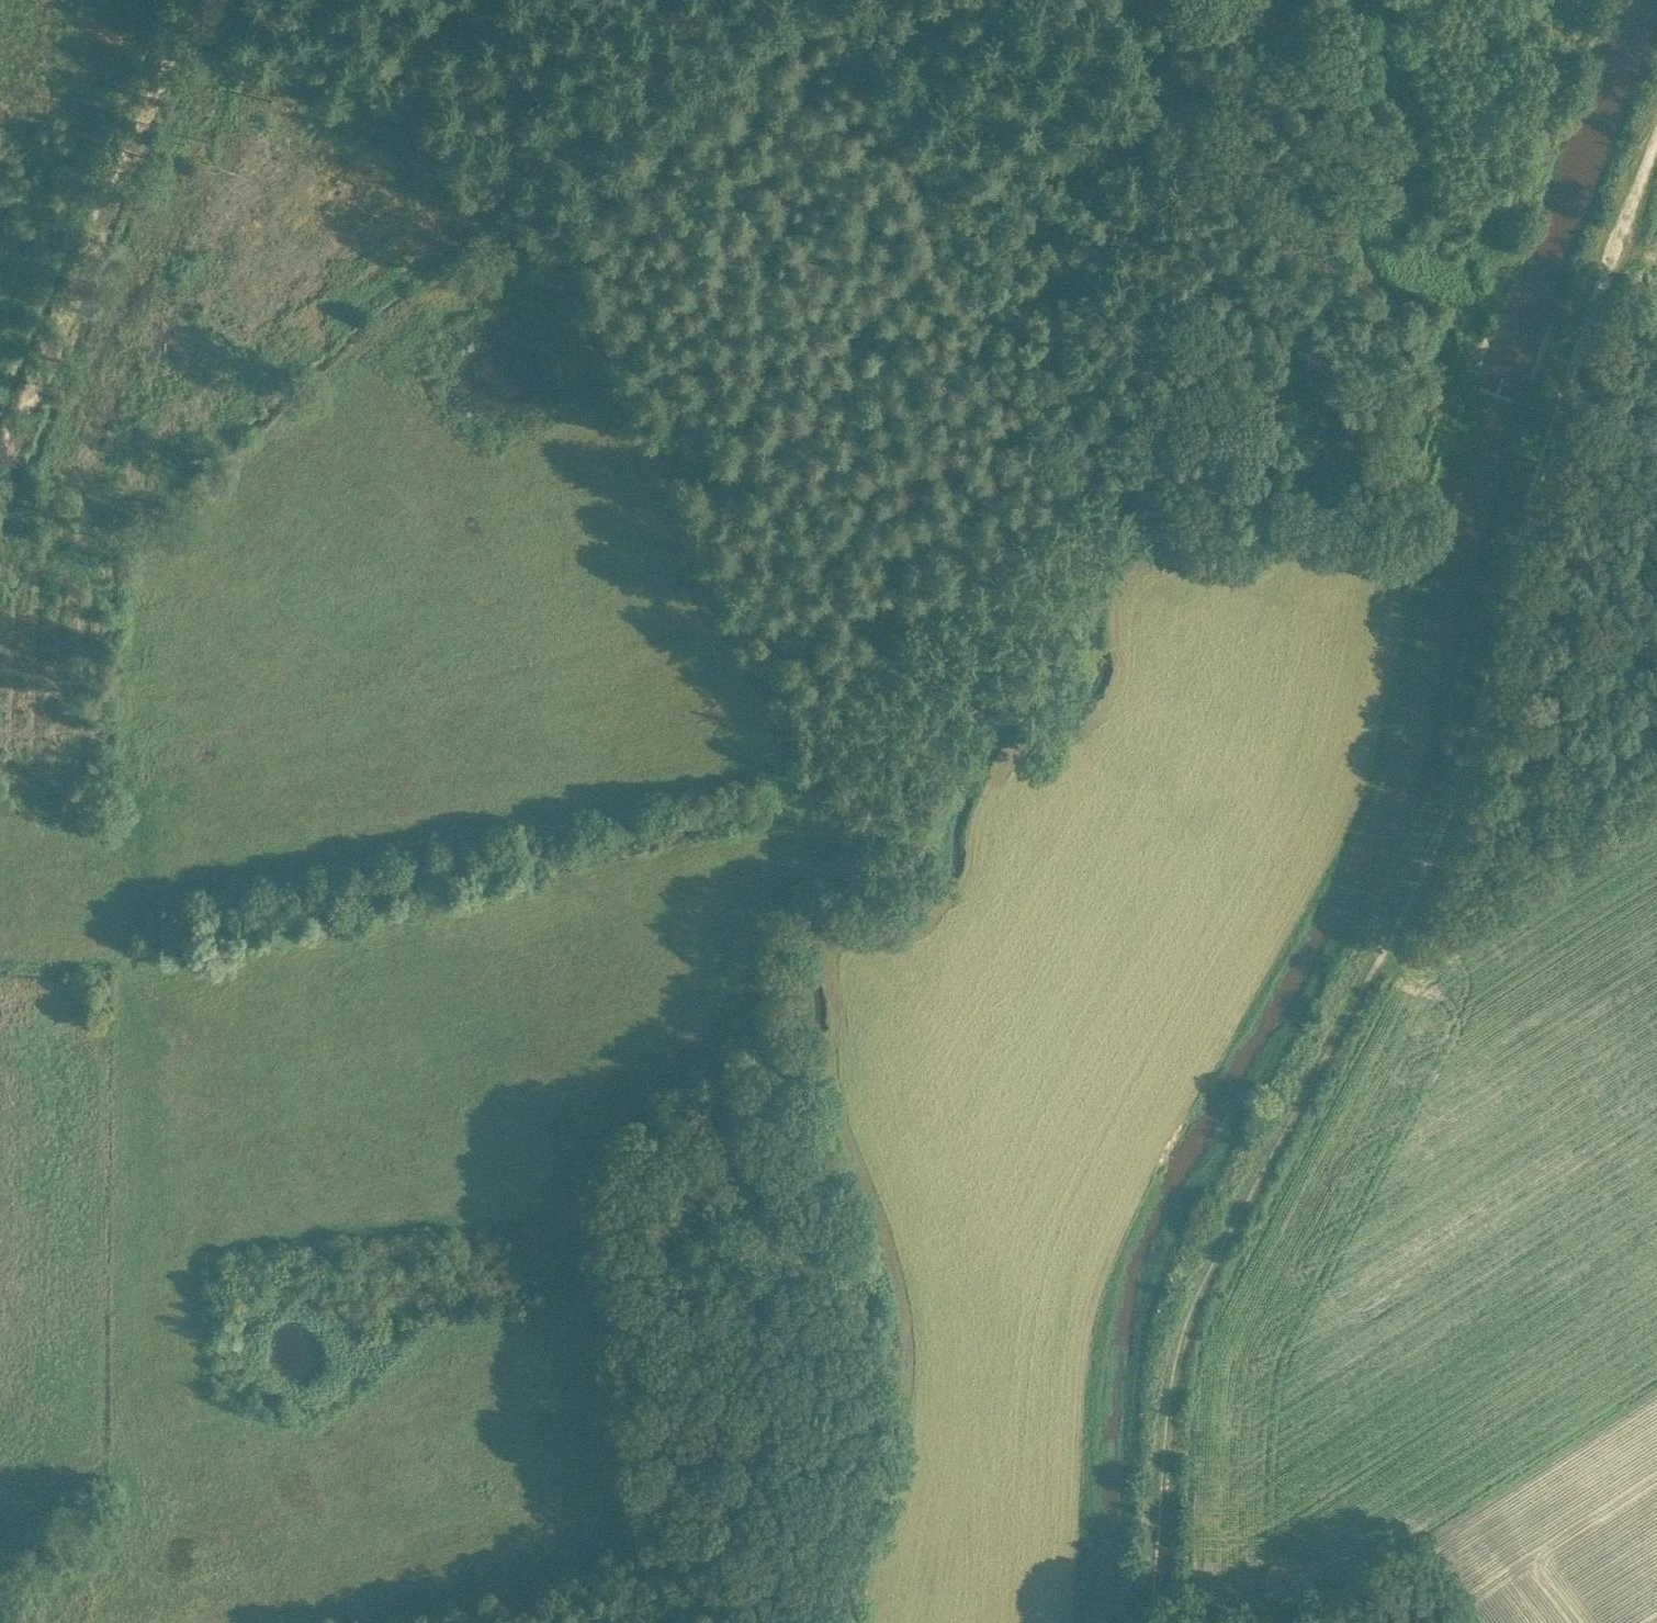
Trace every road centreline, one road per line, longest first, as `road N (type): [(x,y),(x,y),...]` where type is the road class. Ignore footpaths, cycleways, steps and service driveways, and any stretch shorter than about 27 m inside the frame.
road 1 (track): [(194,0),(0,471)]

